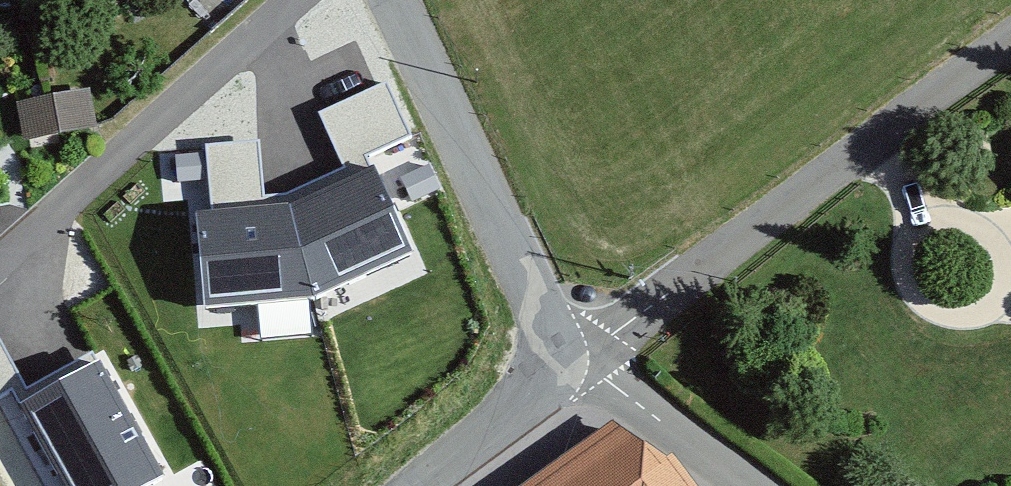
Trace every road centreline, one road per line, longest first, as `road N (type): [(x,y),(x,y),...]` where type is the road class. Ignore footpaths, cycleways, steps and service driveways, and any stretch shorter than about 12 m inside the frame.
road 1 (unclassified): [(1010,41),(580,367)]
road 2 (residential): [(580,367),(395,0)]
road 3 (residential): [(297,0),(0,270)]
road 4 (residential): [(752,485),(580,367)]
road 5 (unclassified): [(580,367),(423,485)]

